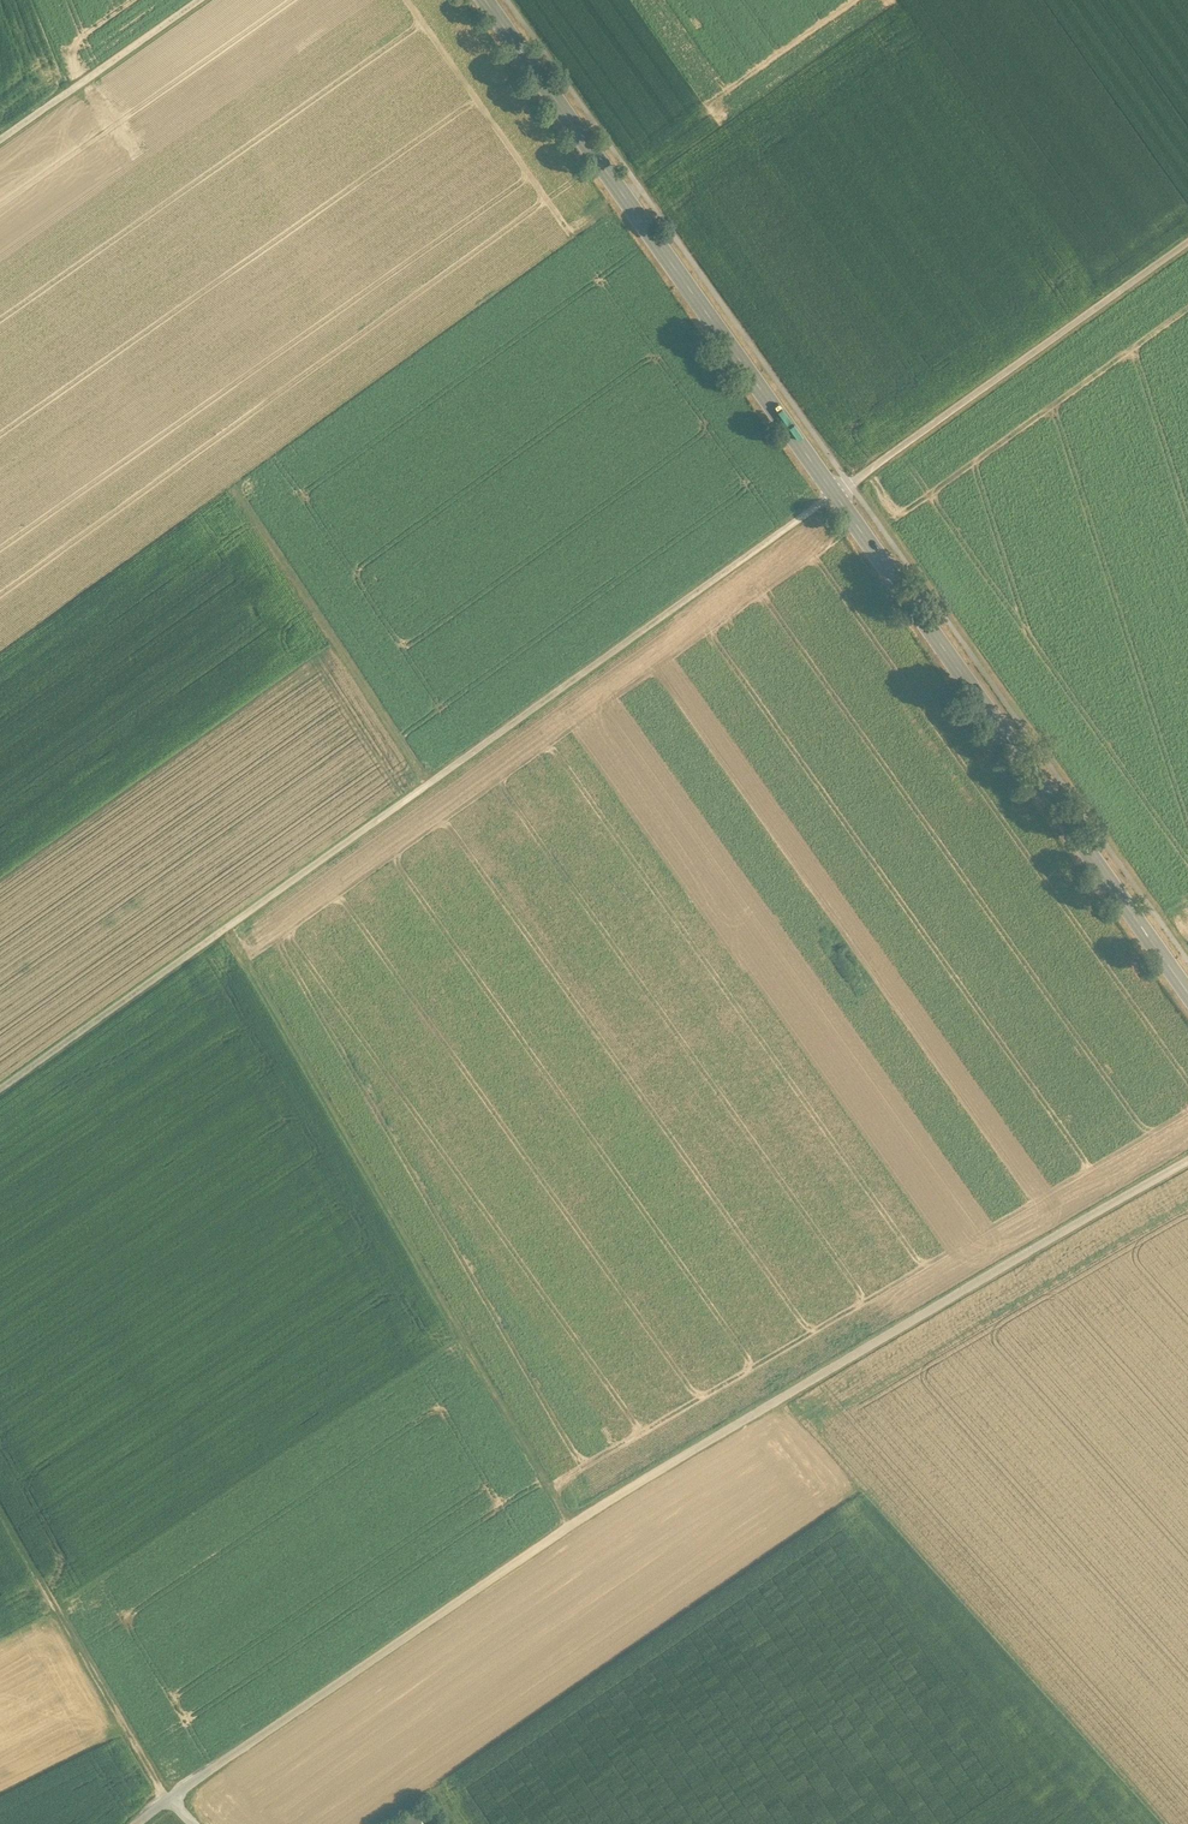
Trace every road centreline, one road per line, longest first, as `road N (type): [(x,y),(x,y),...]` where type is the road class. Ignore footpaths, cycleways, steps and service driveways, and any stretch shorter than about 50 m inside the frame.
road 1 (unclassified): [(1187,1161),(581,1517),(166,1799)]
road 2 (unclassified): [(835,493),(0,1090)]
road 3 (primary): [(835,493),(1187,992)]
road 4 (primary): [(490,0),(835,493)]
road 5 (unclassified): [(1187,241),(835,493)]
road 6 (track): [(0,1503),(166,1799)]
road 7 (track): [(199,0),(0,140)]

